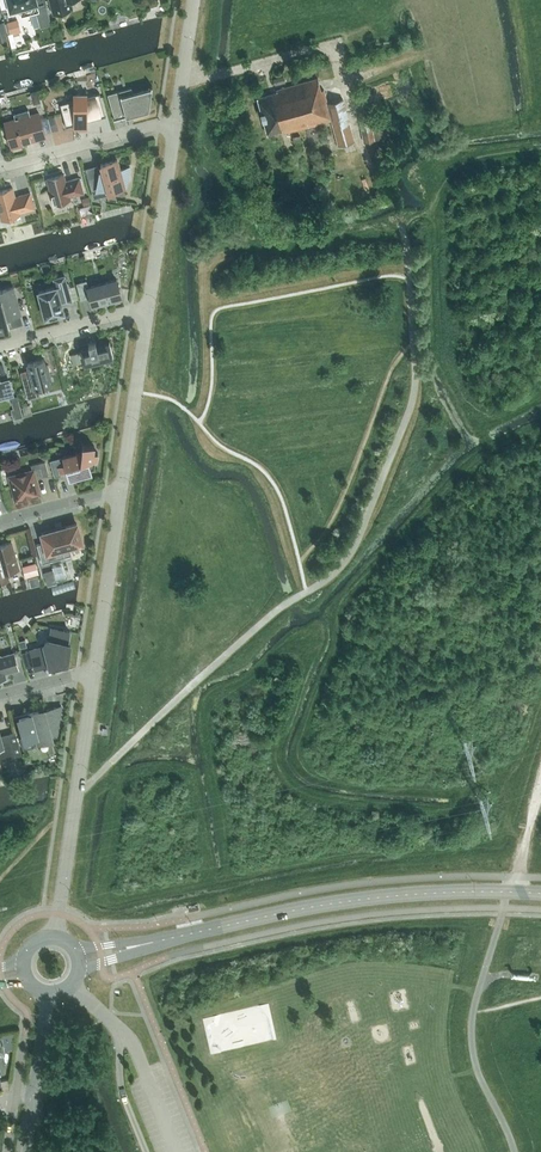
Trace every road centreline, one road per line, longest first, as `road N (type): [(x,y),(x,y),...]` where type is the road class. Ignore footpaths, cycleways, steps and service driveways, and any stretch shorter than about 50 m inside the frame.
road 1 (tertiary): [(158,941),(370,898),(540,893)]
road 2 (unclassified): [(55,937),(93,670)]
road 3 (unclassified): [(71,985),(119,1030),(124,1097),(146,1151)]
road 4 (unclassified): [(148,307),(176,119)]
road 5 (unclassified): [(93,670),(121,488)]
road 6 (unclassified): [(121,488),(148,307)]
road 7 (residential): [(176,119),(0,167)]
road 8 (residential): [(148,307),(0,347)]
road 9 (residential): [(121,488),(0,521)]
road 10 (unclassified): [(176,119),(193,0)]

